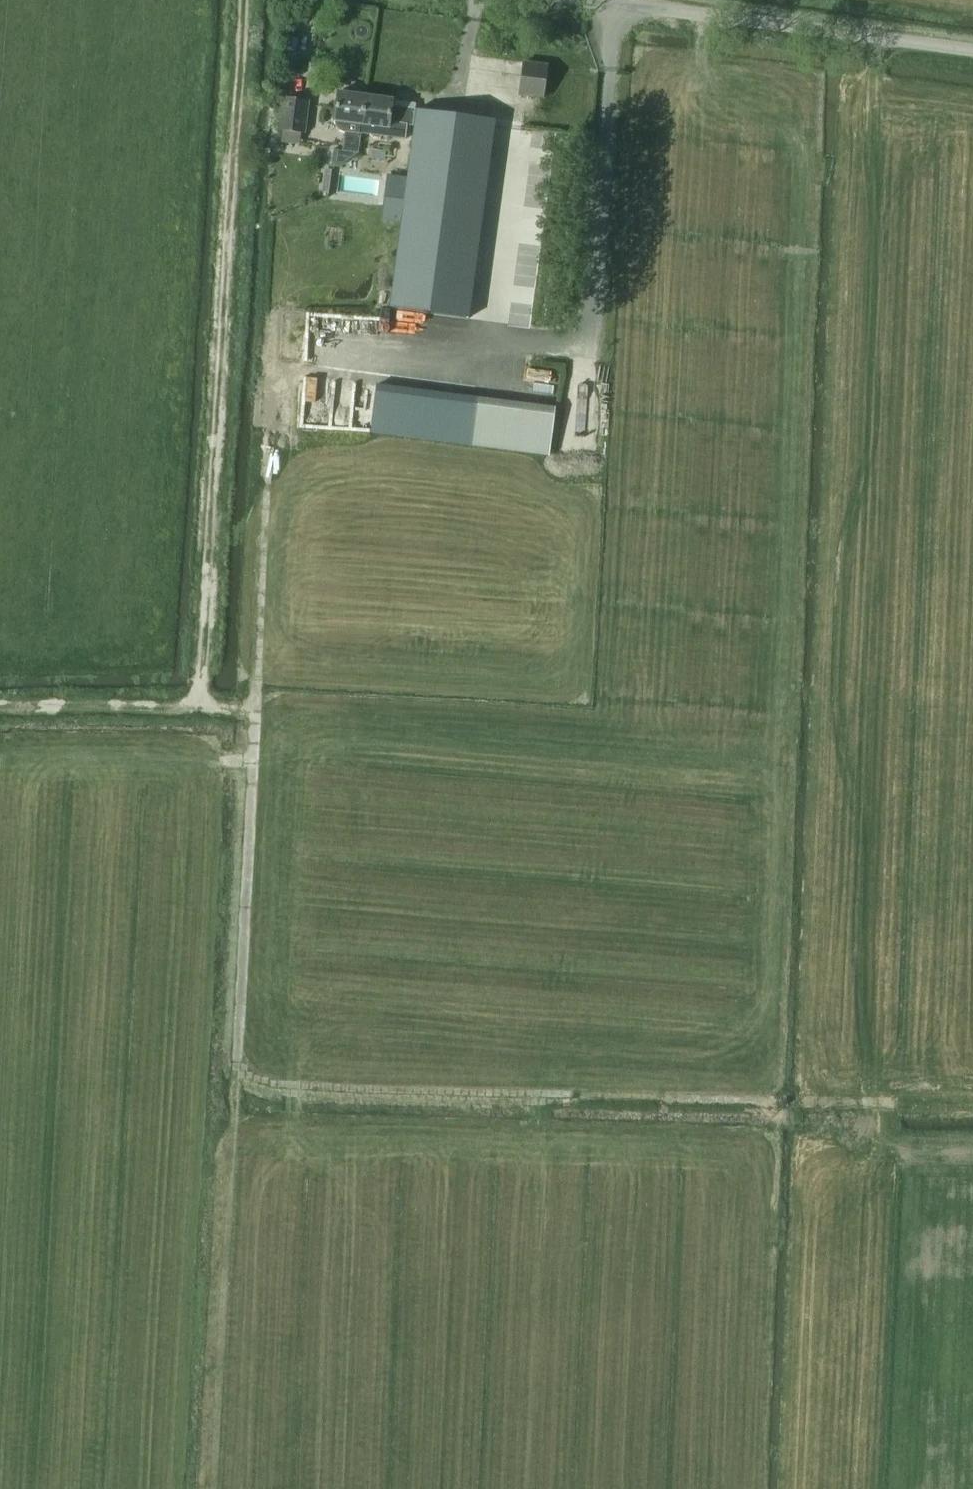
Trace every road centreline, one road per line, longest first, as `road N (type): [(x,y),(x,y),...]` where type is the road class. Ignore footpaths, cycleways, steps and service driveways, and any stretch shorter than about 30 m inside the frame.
road 1 (unclassified): [(595,0),(972,51)]

